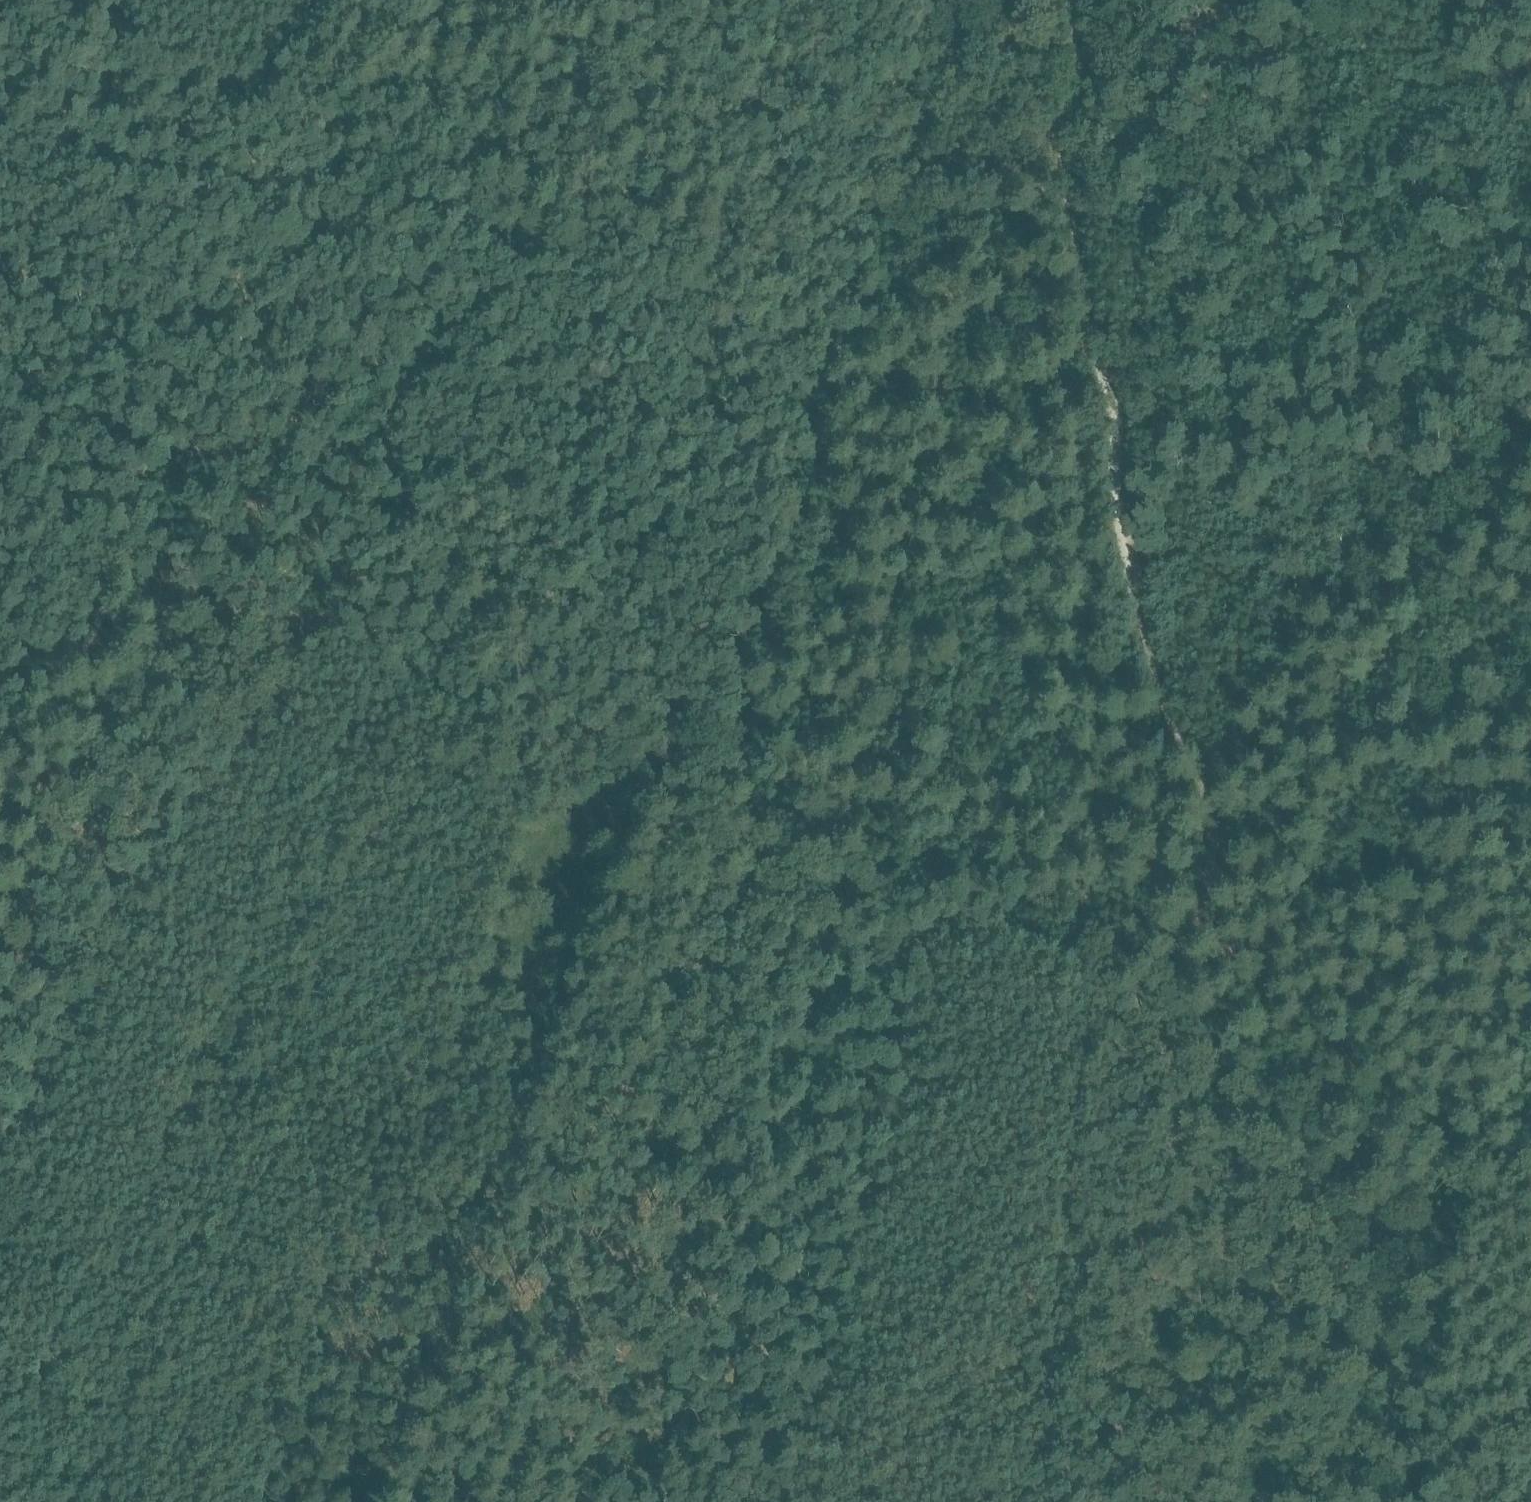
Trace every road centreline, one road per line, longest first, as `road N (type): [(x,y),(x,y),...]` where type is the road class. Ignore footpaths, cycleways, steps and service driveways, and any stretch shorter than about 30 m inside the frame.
road 1 (track): [(689,1501),(678,1498),(750,1402),(784,1318),(789,1224),(778,1175),(714,1125),(625,1076),(430,1084),(386,1054),(312,940),(294,896),(295,800),(283,774),(253,745),(87,657),(105,554),(57,485),(15,369),(0,279)]
road 2 (track): [(523,1501),(541,1494),(678,1498)]

